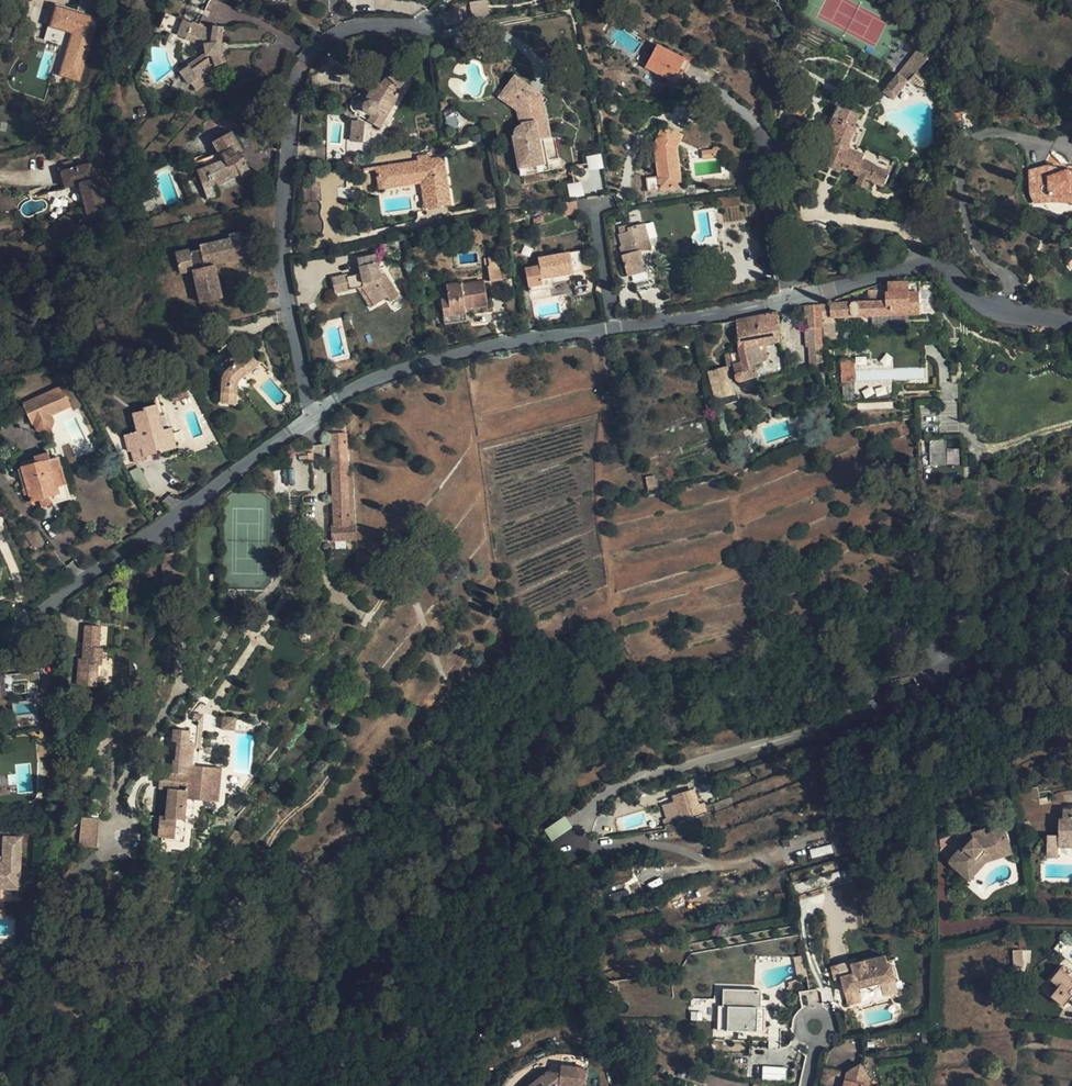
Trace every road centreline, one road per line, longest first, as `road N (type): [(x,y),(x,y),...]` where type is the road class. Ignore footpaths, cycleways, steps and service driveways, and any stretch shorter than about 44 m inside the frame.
road 1 (residential): [(427,30),(371,27),(323,43),(294,88),(282,257),(315,416)]
road 2 (residential): [(0,647),(315,416)]
road 3 (residential): [(1071,531),(942,629),(930,665),(943,677),(1005,643),(1071,621)]
road 4 (residential): [(315,416),(369,382),(518,342),(615,333)]
road 5 (residential): [(786,306),(936,265),(994,316),(1071,327)]
road 6 (residential): [(615,333),(786,306)]
road 7 (residential): [(786,306),(760,137)]

